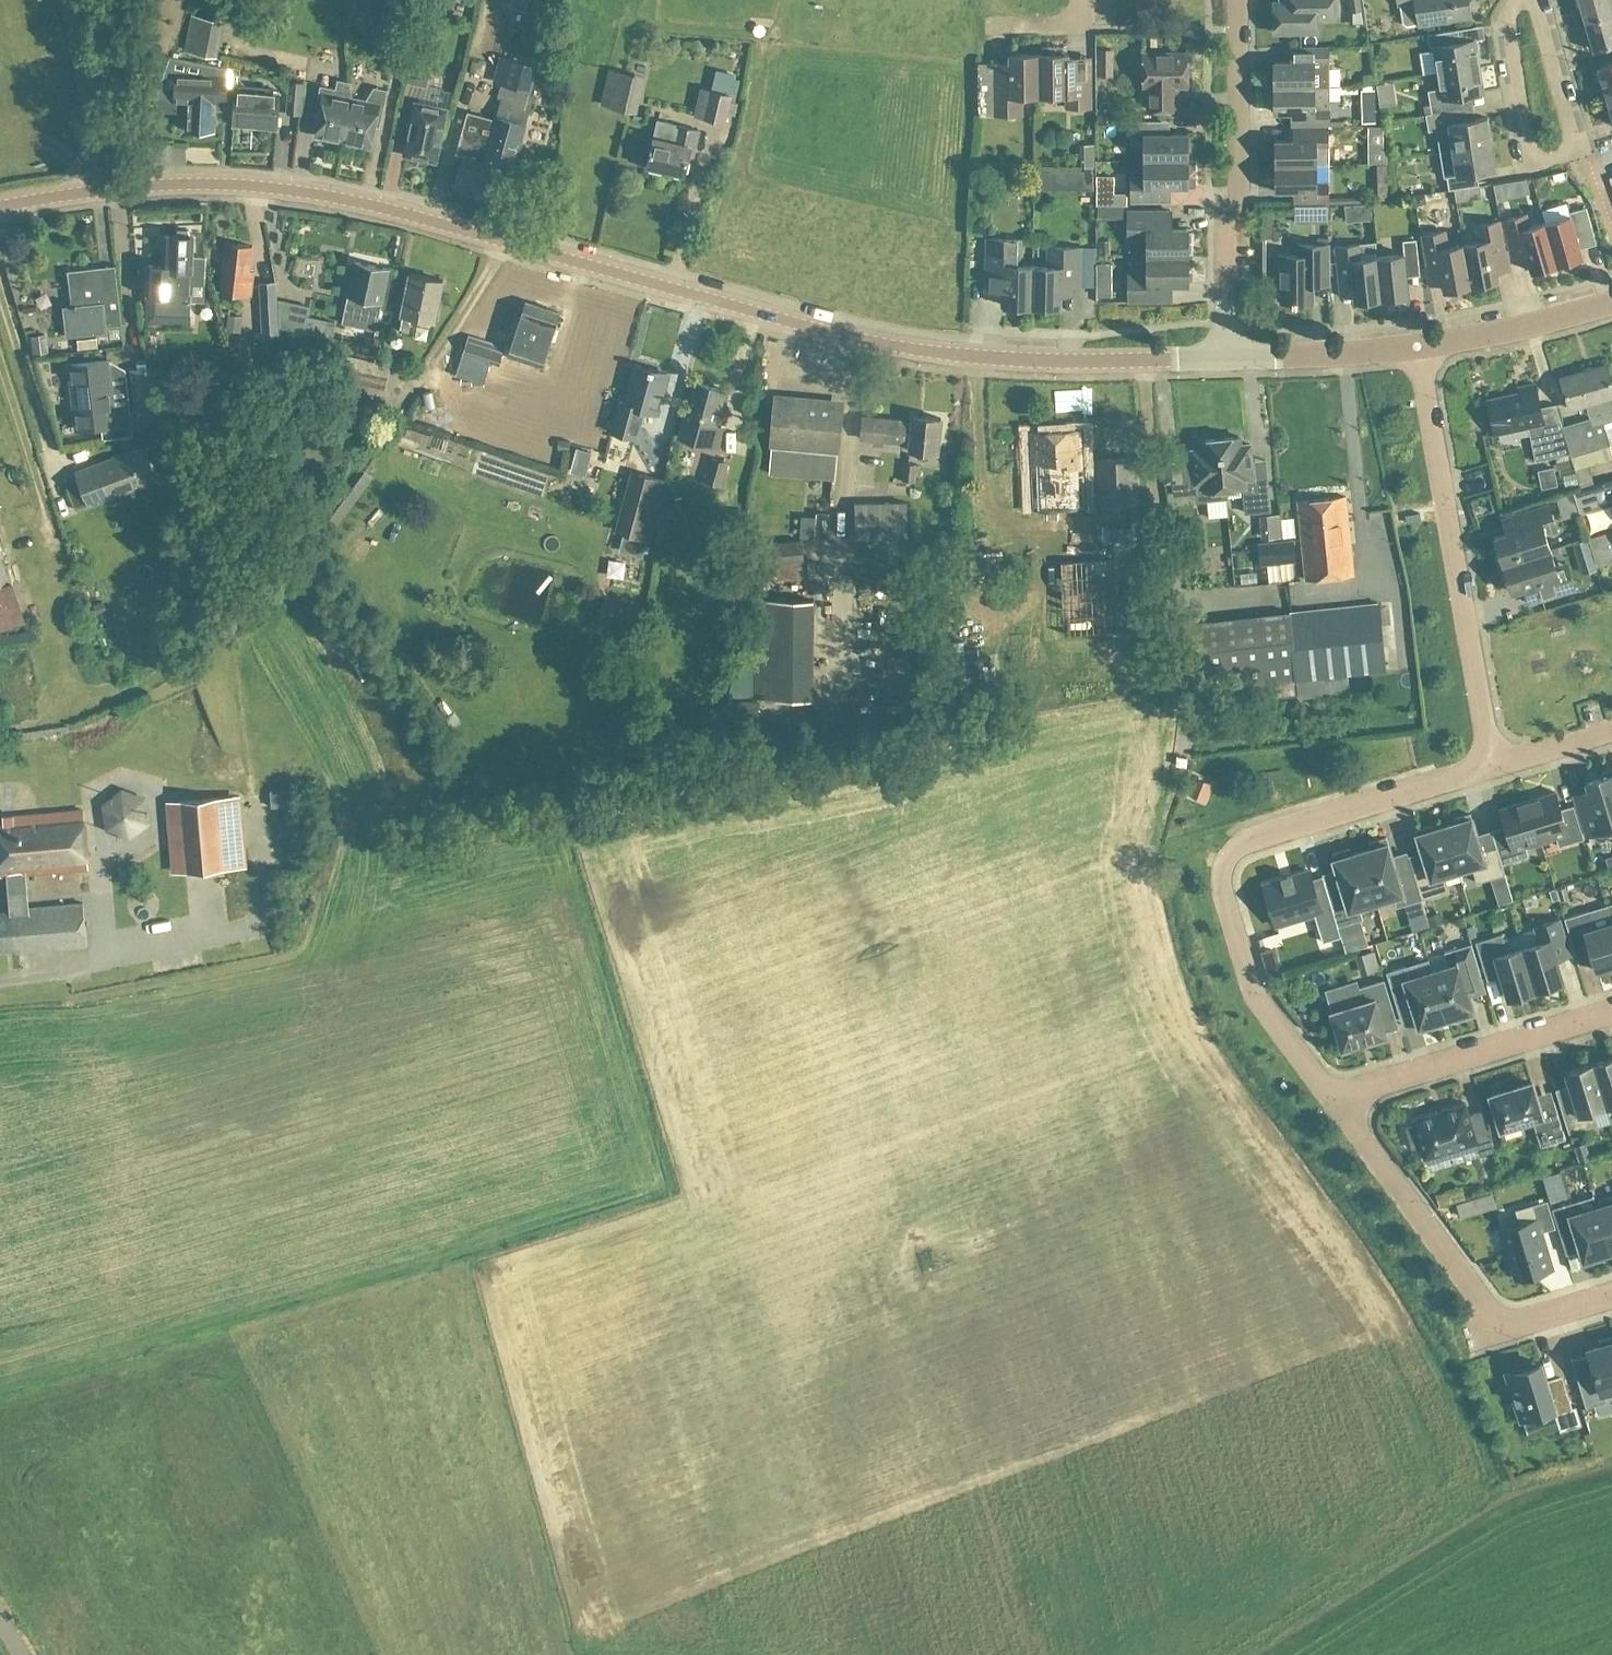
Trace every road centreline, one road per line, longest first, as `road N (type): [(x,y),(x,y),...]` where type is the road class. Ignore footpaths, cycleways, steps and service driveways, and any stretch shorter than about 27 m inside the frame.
road 1 (unknown): [(1073,980),(995,1026),(869,1196),(750,1448),(968,1565),(1305,1401),(1206,1154)]
road 2 (tertiary): [(0,208),(125,185),(244,184),(408,215),(918,352),(1226,363)]
road 3 (unknown): [(0,1322),(687,1117),(869,1196)]
road 4 (residential): [(1495,766),(1247,840),(1233,856),(1227,878),(1260,999),(1336,1098)]
road 5 (residential): [(1421,344),(1495,766)]
road 6 (residential): [(1226,363),(1226,215),(1240,197),(1238,0)]
road 7 (residential): [(1521,0),(1508,19),(1534,161),(1573,146),(1531,0)]
road 8 (unknown): [(557,1159),(617,1370),(703,1415)]
road 9 (residential): [(1336,1098),(1611,1013)]
road 10 (residential): [(1336,1098),(1502,1324)]
road 11 (unknown): [(687,1117),(808,884)]
road 12 (unknown): [(989,775),(1009,870),(1073,980)]
road 13 (unknown): [(1206,1154),(1073,980)]
road 14 (tertiary): [(1226,363),(1421,344)]
road 15 (tertiary): [(1421,344),(1611,303)]
road 16 (unknown): [(1230,887),(1066,967)]
road 17 (residential): [(1611,733),(1495,766)]

